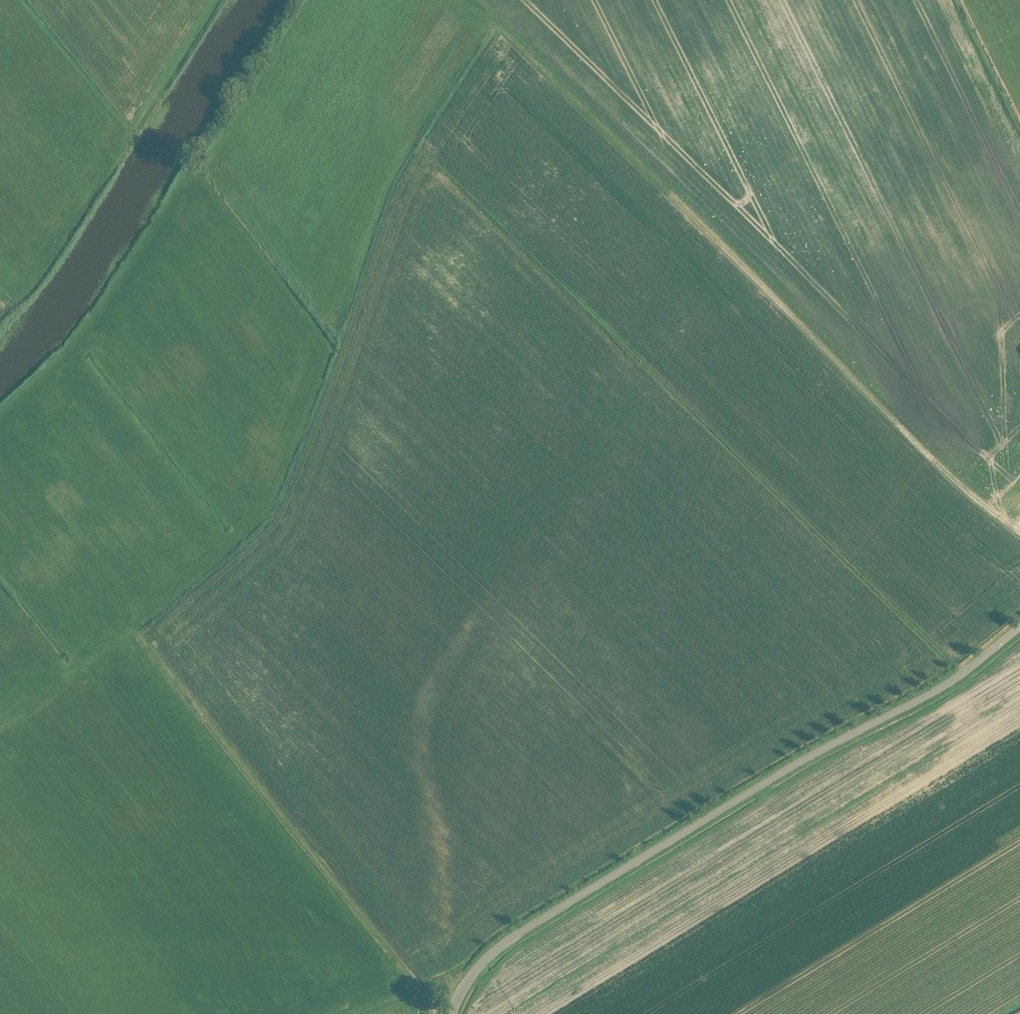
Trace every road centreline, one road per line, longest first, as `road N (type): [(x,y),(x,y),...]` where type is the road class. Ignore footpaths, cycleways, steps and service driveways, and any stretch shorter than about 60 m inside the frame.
road 1 (unclassified): [(452,1013),(487,957),(530,927),(932,693),(1019,627)]

